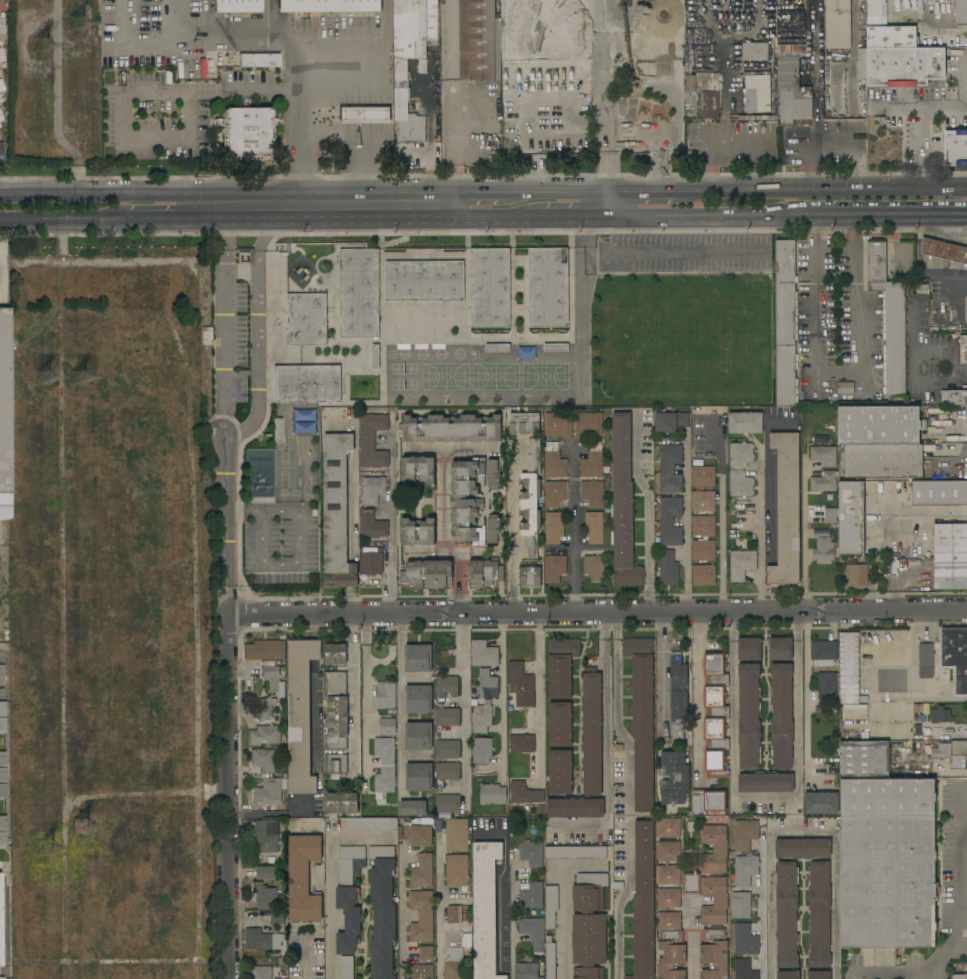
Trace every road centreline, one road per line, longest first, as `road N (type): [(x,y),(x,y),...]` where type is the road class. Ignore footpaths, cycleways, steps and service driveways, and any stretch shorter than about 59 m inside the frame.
road 1 (residential): [(227,616),(966,610)]
road 2 (primary): [(457,195),(0,198)]
road 3 (residential): [(227,616),(227,978)]
road 4 (primary): [(180,221),(540,219)]
road 5 (primary): [(966,191),(677,194)]
road 6 (primary): [(606,219),(793,219)]
road 7 (residential): [(226,435),(227,616)]
road 8 (primary): [(793,219),(966,216)]
road 9 (primary): [(0,223),(125,221)]

